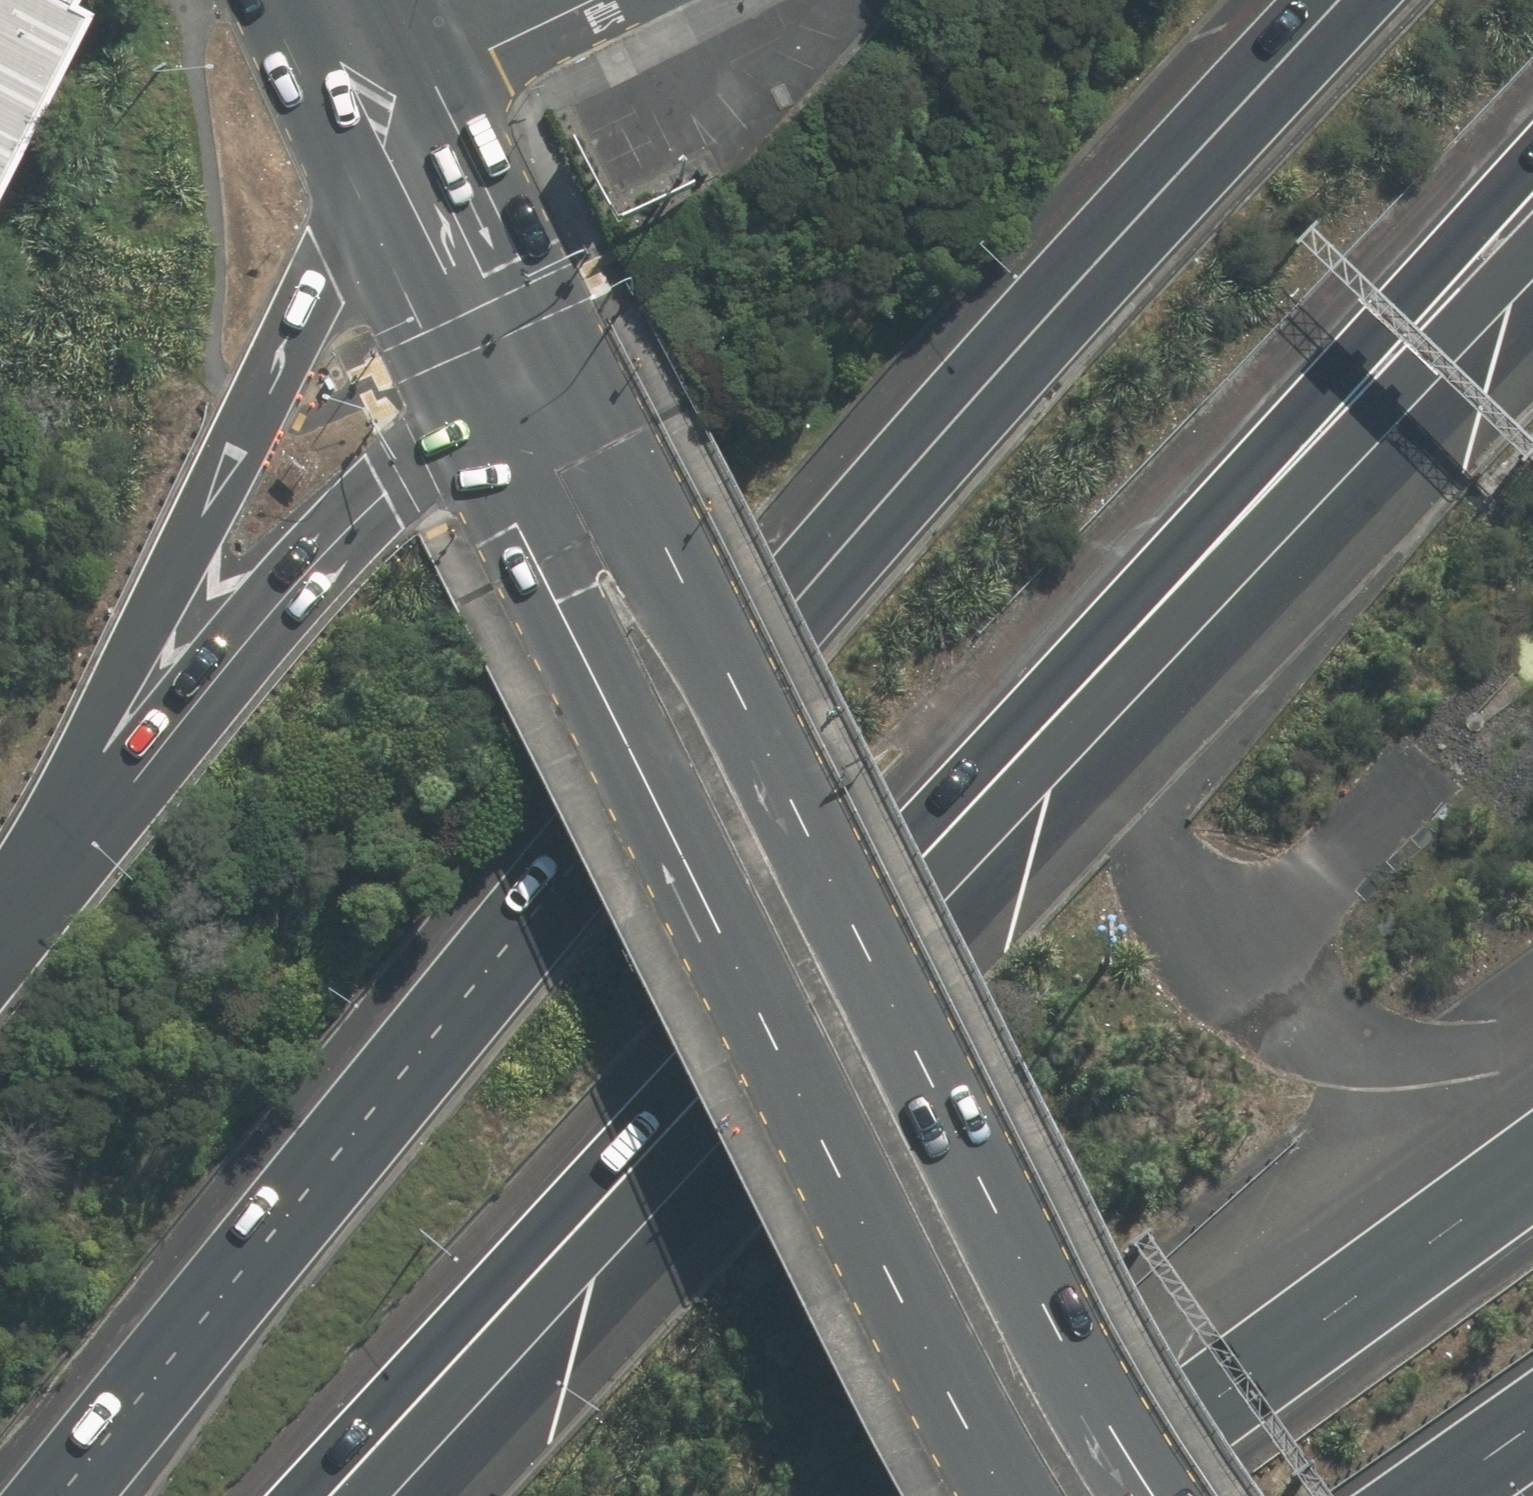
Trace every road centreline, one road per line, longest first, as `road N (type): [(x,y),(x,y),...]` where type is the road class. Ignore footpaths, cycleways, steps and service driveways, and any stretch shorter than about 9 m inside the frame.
road 1 (motorway): [(56,1495),(869,520),(1338,0)]
road 2 (primary): [(525,405),(648,551),(701,642),(1078,1405),(1134,1495)]
road 3 (motorway): [(329,1495),(663,1128),(1150,617)]
road 4 (primary): [(1001,1495),(879,1277),(599,696),(559,594),(525,405)]
road 5 (motorway): [(10,921),(252,406),(329,266),(377,106)]
road 6 (motorway): [(10,921),(309,570),(411,472),(525,405)]
road 7 (motorway): [(1150,617),(1421,276),(1532,151)]
road 8 (motorway): [(1532,1174),(1087,1495)]
road 9 (motorway): [(1150,617),(1482,337),(1532,284)]
road 10 (primary): [(377,106),(525,405)]
road 11 (residential): [(377,106),(594,0)]

